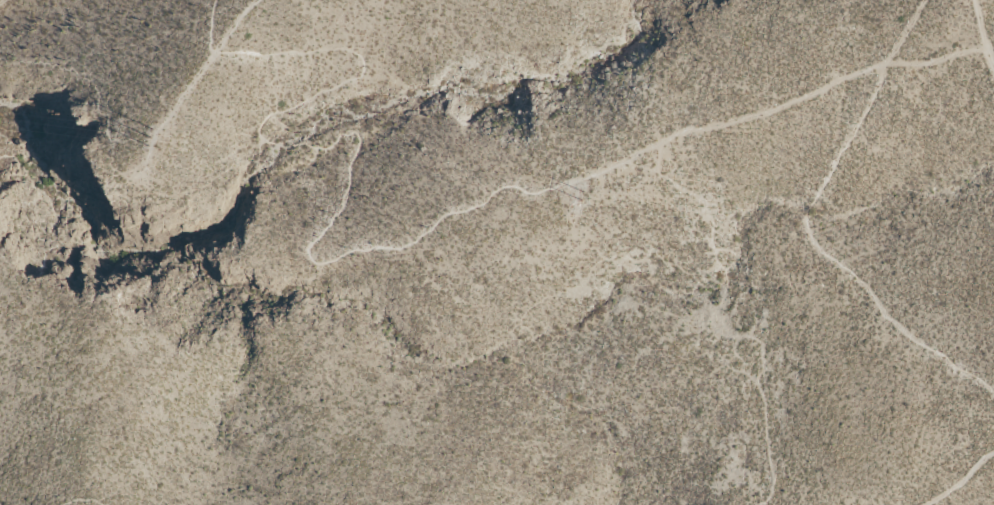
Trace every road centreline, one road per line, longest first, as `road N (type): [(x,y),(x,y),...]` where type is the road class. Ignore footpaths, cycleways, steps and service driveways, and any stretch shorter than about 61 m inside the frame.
road 1 (track): [(262,0),(177,113),(149,173)]

